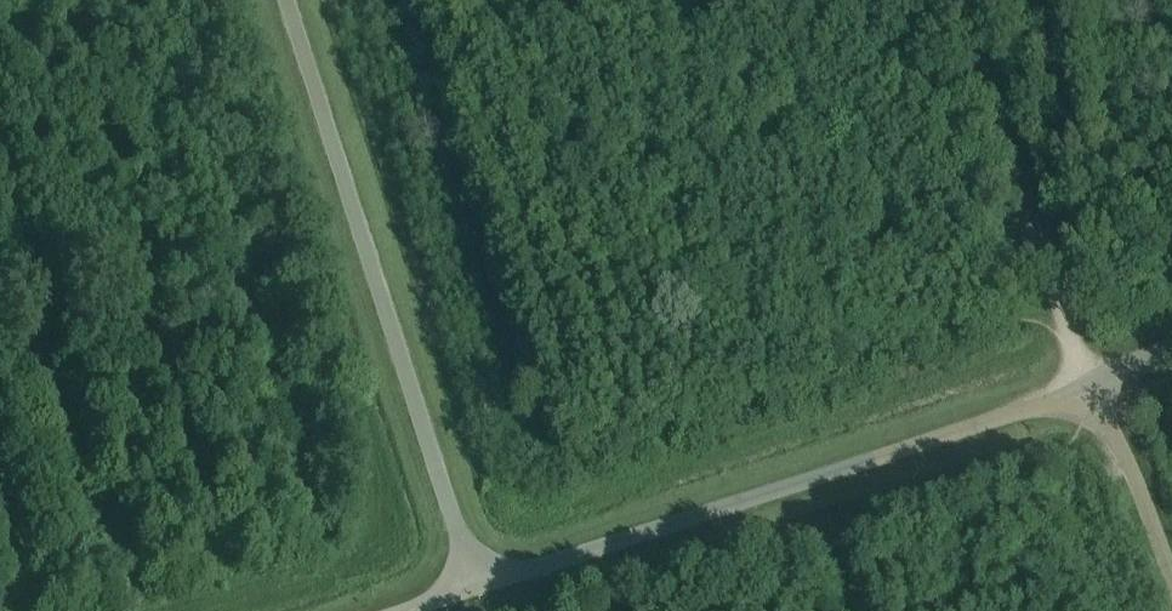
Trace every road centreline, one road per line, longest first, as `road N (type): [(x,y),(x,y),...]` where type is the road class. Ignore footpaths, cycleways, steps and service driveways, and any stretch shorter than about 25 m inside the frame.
road 1 (track): [(216,610),(385,553),(395,526),(229,0)]
road 2 (unclassified): [(1087,410),(1036,406),(475,587)]
road 3 (unclassified): [(475,587),(286,0)]
road 4 (track): [(957,0),(1064,325)]
road 5 (unclassified): [(1171,579),(1123,445),(1087,410)]
road 6 (track): [(132,0),(0,41)]

